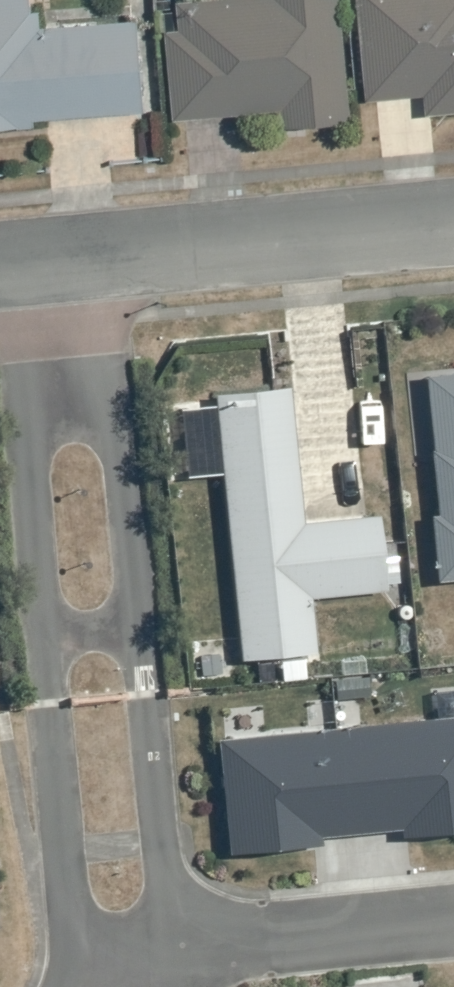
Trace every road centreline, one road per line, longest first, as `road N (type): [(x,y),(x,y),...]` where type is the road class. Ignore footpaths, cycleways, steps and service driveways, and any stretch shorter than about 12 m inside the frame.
road 1 (residential): [(83,261),(159,938)]
road 2 (residential): [(72,947),(0,276)]
road 3 (residential): [(83,261),(453,224)]
road 4 (residential): [(453,914),(159,938)]

